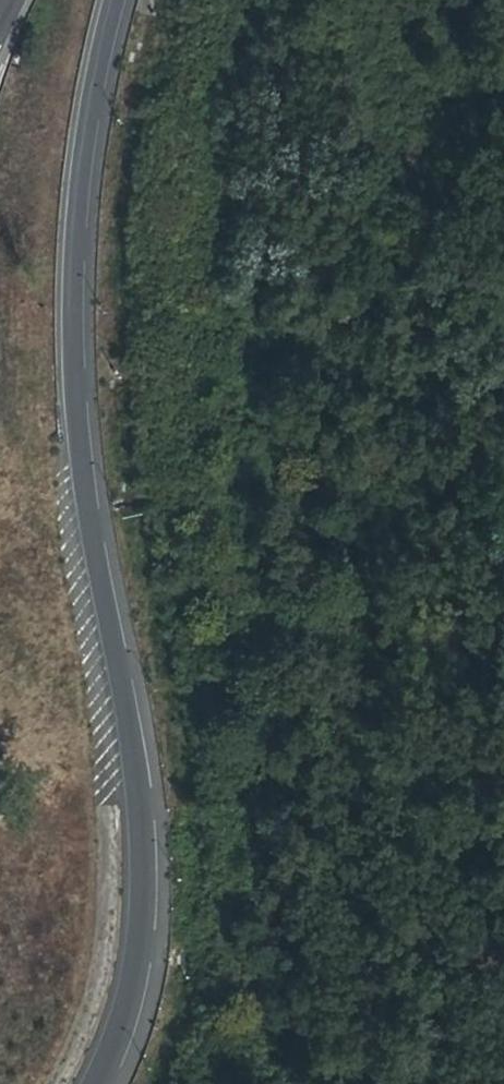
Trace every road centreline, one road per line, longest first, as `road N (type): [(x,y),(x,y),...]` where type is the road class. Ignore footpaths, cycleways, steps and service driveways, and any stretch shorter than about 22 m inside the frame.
road 1 (motorway): [(99,1083),(129,1015),(147,900),(144,810),(95,544),(75,351),(83,174),(117,0)]

